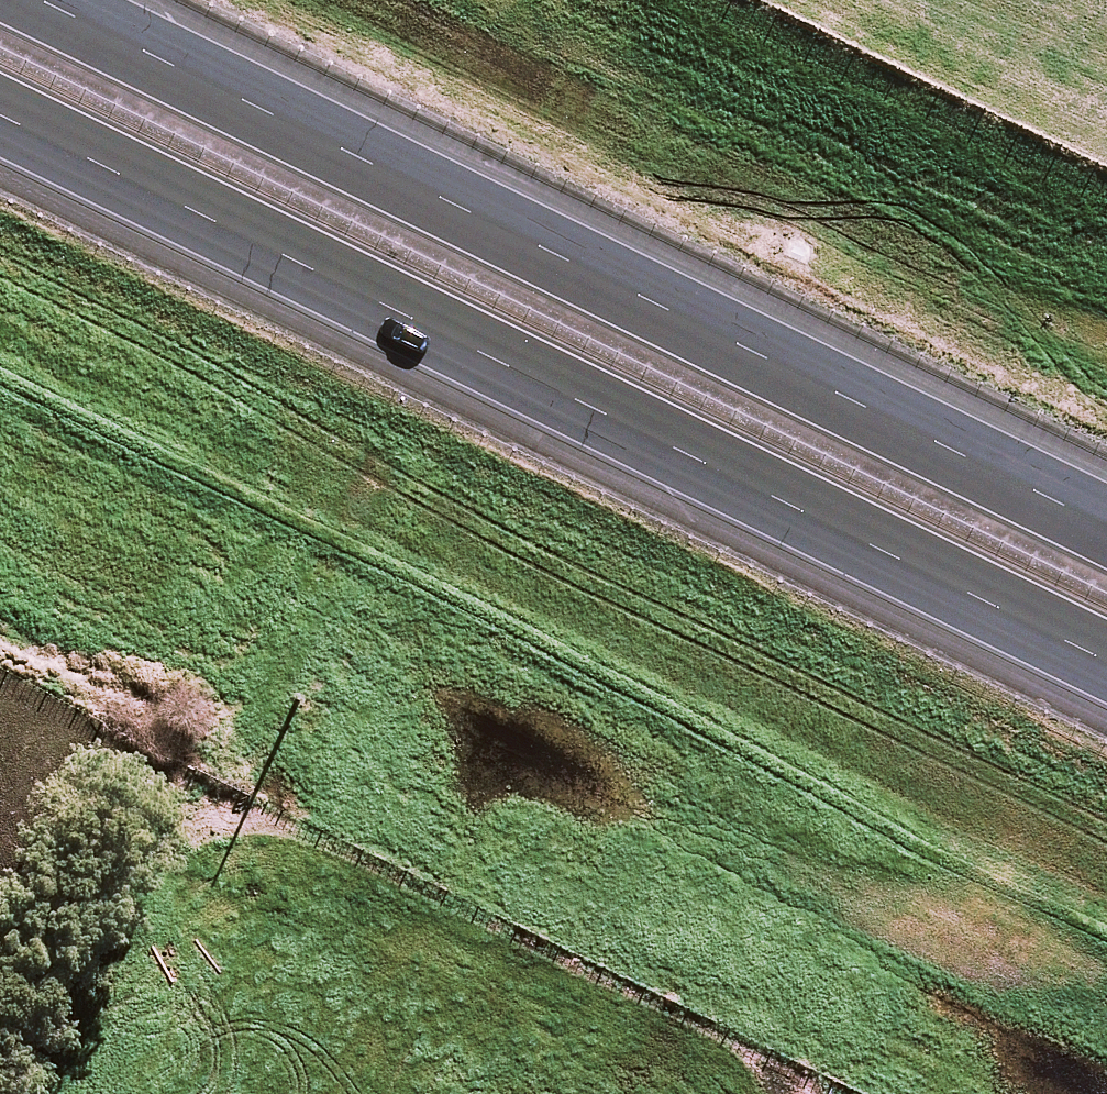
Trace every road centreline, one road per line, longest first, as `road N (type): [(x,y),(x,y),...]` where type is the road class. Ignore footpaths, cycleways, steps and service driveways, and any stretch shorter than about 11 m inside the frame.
road 1 (motorway): [(1106,656),(0,114)]
road 2 (motorway): [(35,0),(1106,529)]
road 3 (track): [(1106,1070),(343,597)]
road 4 (track): [(55,1093),(343,597)]

